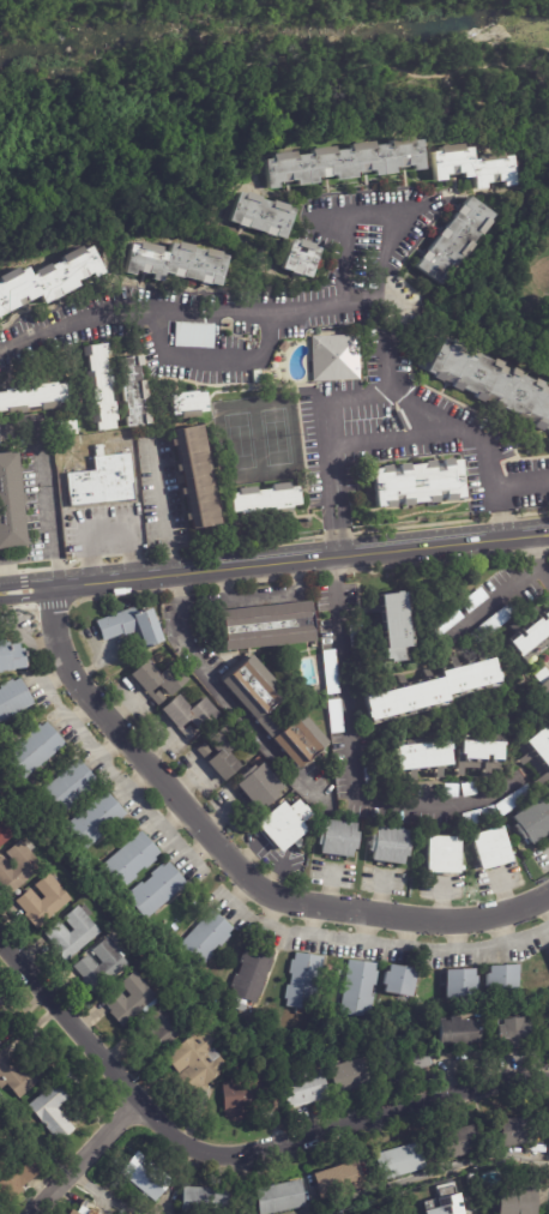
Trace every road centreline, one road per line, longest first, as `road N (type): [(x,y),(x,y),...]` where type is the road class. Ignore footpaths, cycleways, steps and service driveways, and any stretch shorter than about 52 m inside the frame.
road 1 (residential): [(548,898),(503,919),(464,925),(318,912),(251,889),(70,684),(58,657),(56,587)]
road 2 (residential): [(548,1079),(493,1080),(253,1156),(219,1155),(183,1143),(138,1104),(0,945)]
road 3 (tertiary): [(548,532),(0,591)]
road 4 (residential): [(138,1104),(36,1213)]

